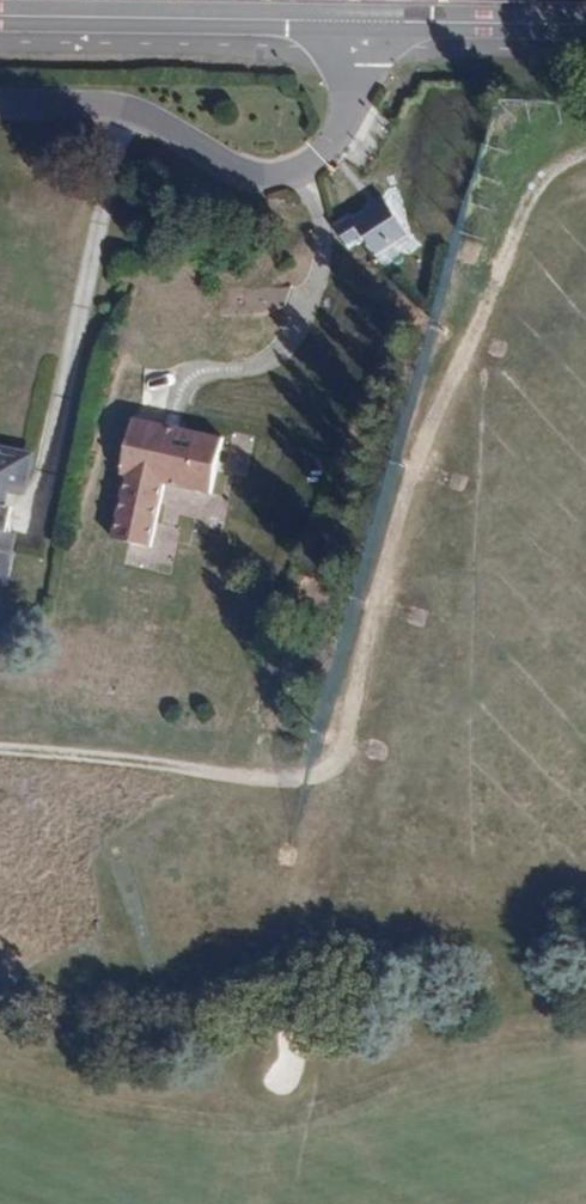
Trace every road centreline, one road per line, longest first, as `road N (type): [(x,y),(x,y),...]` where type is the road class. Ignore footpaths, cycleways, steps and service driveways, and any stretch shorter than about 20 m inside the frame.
road 1 (track): [(0,763),(287,789),(347,763),(379,623),(494,263),(541,171),(585,153)]
road 2 (residential): [(354,22),(344,115),(320,156),(268,176),(193,152),(119,107),(0,104)]
road 3 (residential): [(0,13),(354,22)]
road 4 (residential): [(354,22),(585,24)]

